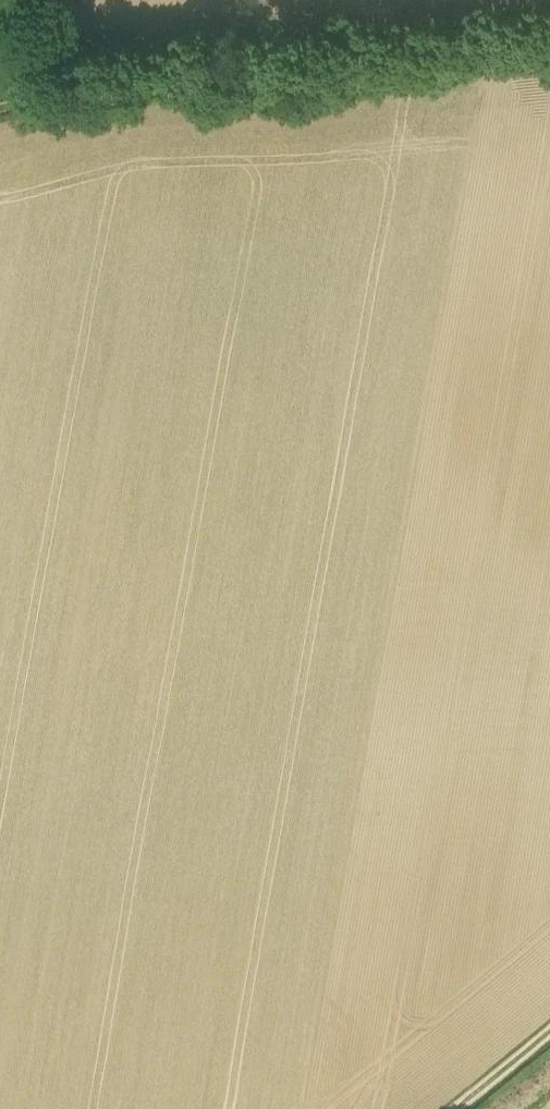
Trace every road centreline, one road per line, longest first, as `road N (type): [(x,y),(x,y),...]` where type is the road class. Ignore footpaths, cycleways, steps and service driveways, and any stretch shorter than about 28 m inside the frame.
road 1 (track): [(549,38),(362,62),(71,79)]
road 2 (track): [(454,1108),(549,1031)]

